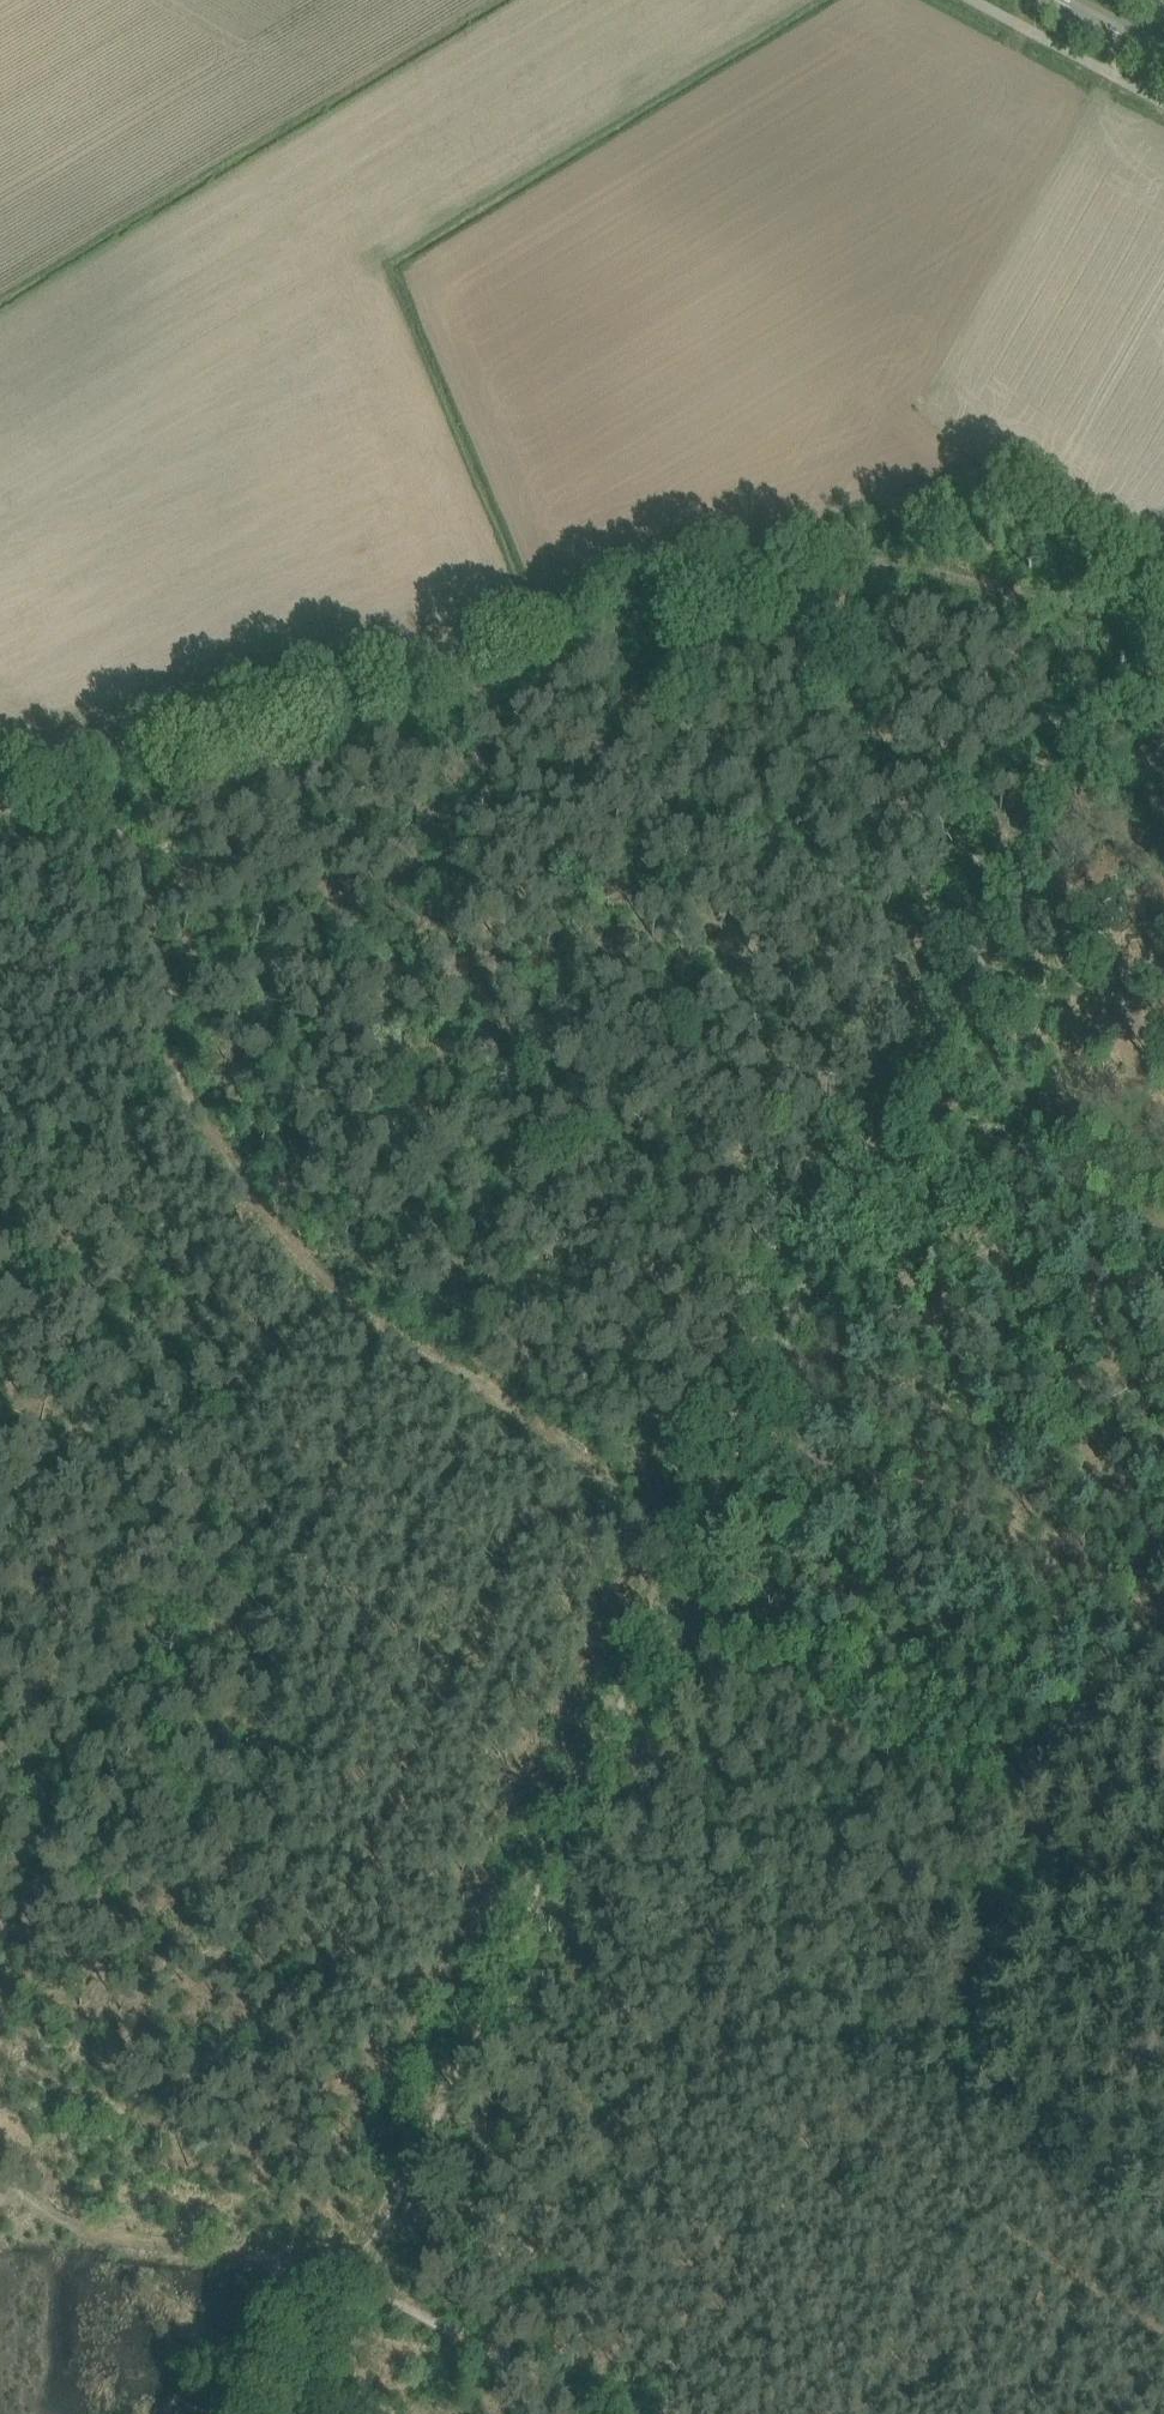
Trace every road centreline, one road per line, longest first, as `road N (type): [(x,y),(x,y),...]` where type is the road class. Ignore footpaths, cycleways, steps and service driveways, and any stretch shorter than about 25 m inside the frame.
road 1 (track): [(338,2247),(261,2413)]

